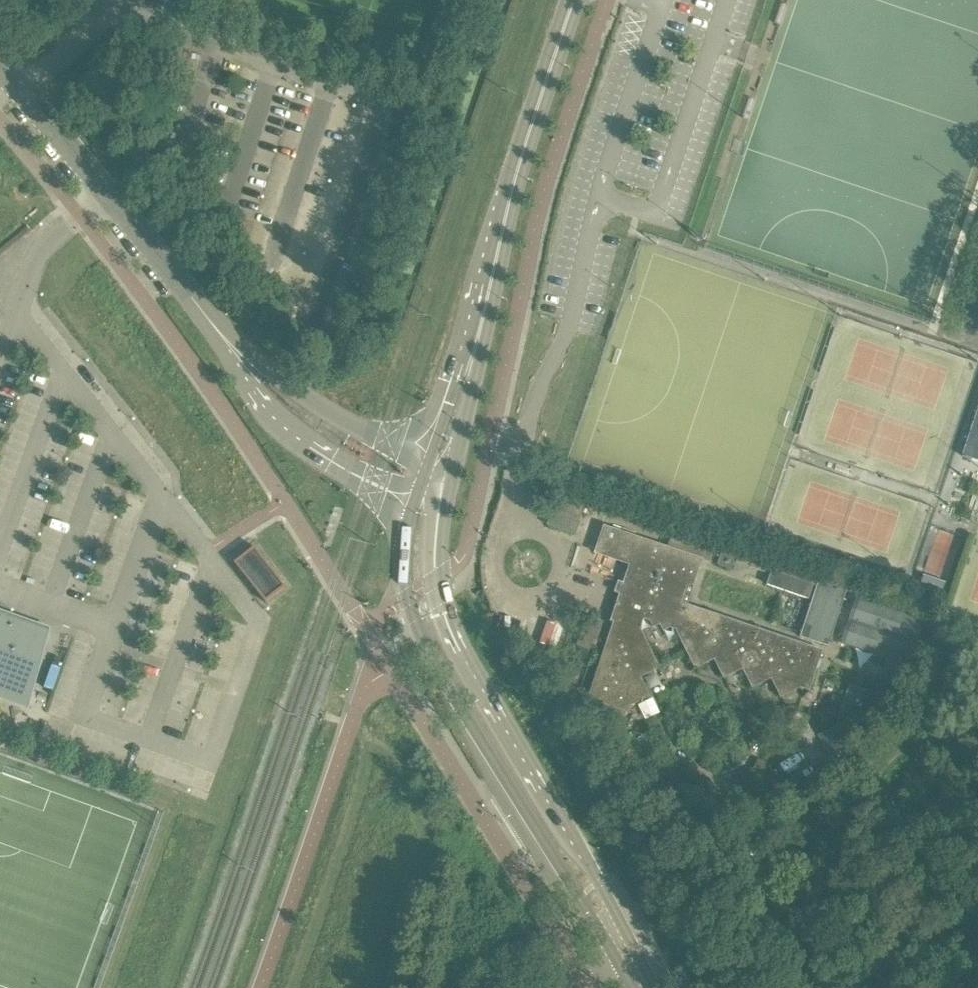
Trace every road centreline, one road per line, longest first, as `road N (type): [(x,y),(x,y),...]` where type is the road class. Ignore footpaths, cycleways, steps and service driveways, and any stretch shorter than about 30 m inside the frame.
road 1 (secondary): [(415,501),(403,572),(415,627),(577,894),(623,952)]
road 2 (secondary): [(623,952),(600,883),(445,614),(436,561),(446,487)]
road 3 (tertiary): [(232,349),(0,69)]
road 4 (secondary): [(573,0),(522,154),(478,336)]
road 5 (tertiary): [(232,349),(253,394),(286,430),(346,470),(415,501)]
road 6 (tertiary): [(423,463),(232,349)]
road 7 (secondary): [(446,487),(479,368),(478,336)]
road 8 (secondary): [(478,336),(455,364),(423,463)]

